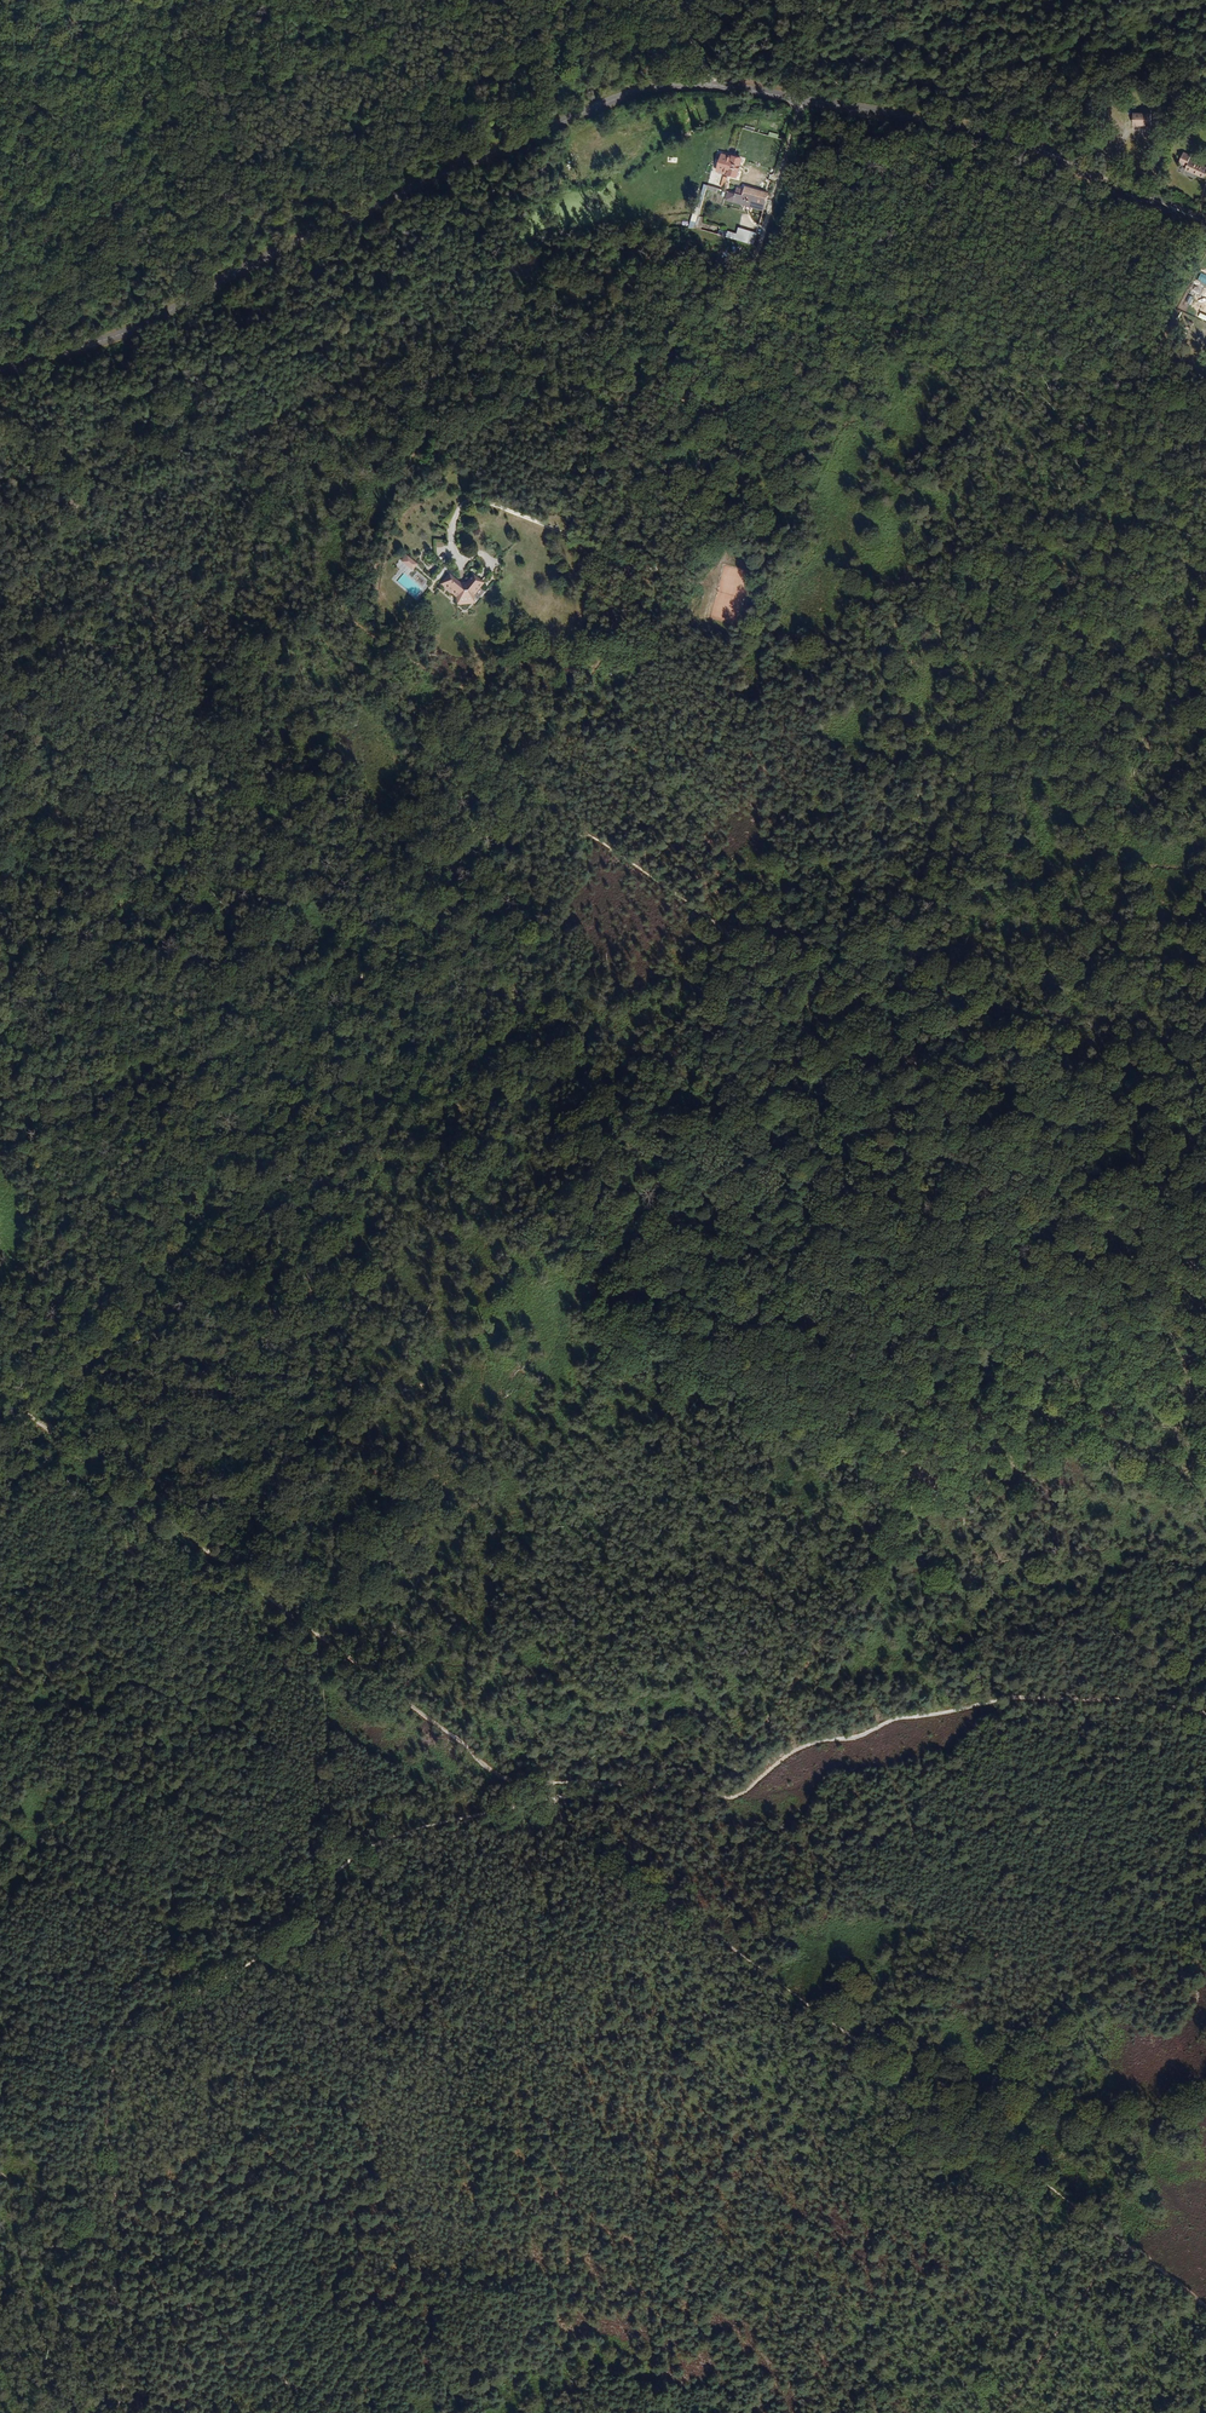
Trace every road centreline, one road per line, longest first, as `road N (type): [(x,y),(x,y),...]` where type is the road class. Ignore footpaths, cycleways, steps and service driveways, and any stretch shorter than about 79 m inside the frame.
road 1 (track): [(1205,1712),(1117,1698),(961,1702),(807,1745),(745,1792),(713,1797),(626,1786),(394,1835),(335,1869),(296,1928),(152,2018),(114,2068),(108,2128),(123,2366),(112,2412)]
road 2 (track): [(1205,2315),(0,1394)]
road 3 (tertiary): [(1205,223),(1026,145),(801,97),(658,86),(412,183),(101,339),(0,365)]
road 4 (track): [(738,939),(589,838),(499,836),(463,854),(432,883),(0,1473)]
road 5 (track): [(1205,1082),(892,1529),(651,1892)]
road 6 (track): [(666,576),(507,781),(0,400)]
road 7 (track): [(805,0),(808,48),(792,137),(666,576),(503,508),(469,504),(450,527),(452,544)]
road 8 (track): [(1205,1281),(984,1127),(738,939)]
road 9 (track): [(738,939),(960,846),(1111,876),(1205,868)]
road 10 (track): [(332,2412),(0,2164)]
road 11 (track): [(507,781),(589,838),(599,834),(650,699),(666,576)]
road 12 (track): [(1106,2242),(993,2412)]
road 13 (track): [(0,163),(101,339)]
road 14 (track): [(507,781),(432,883)]

